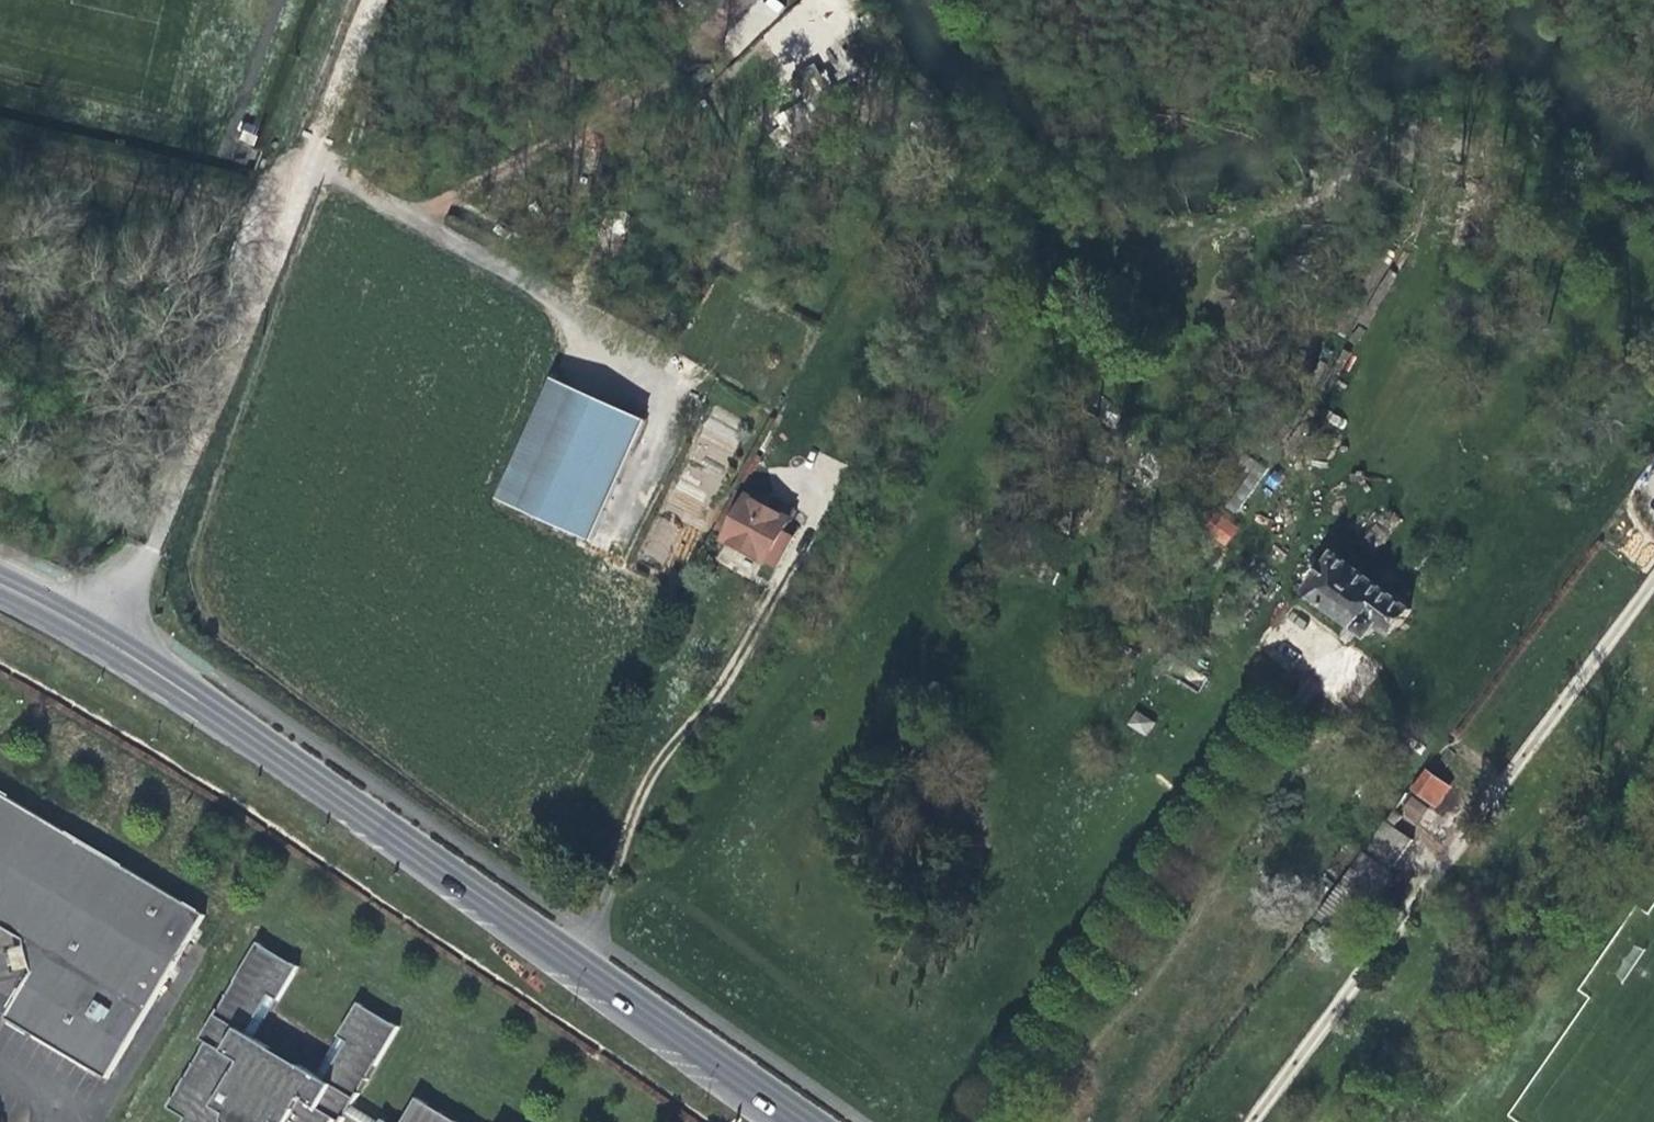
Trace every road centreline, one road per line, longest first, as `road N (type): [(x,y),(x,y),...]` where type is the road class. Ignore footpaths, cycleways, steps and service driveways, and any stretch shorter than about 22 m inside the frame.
road 1 (tertiary): [(0,582),(92,627),(795,1121)]

